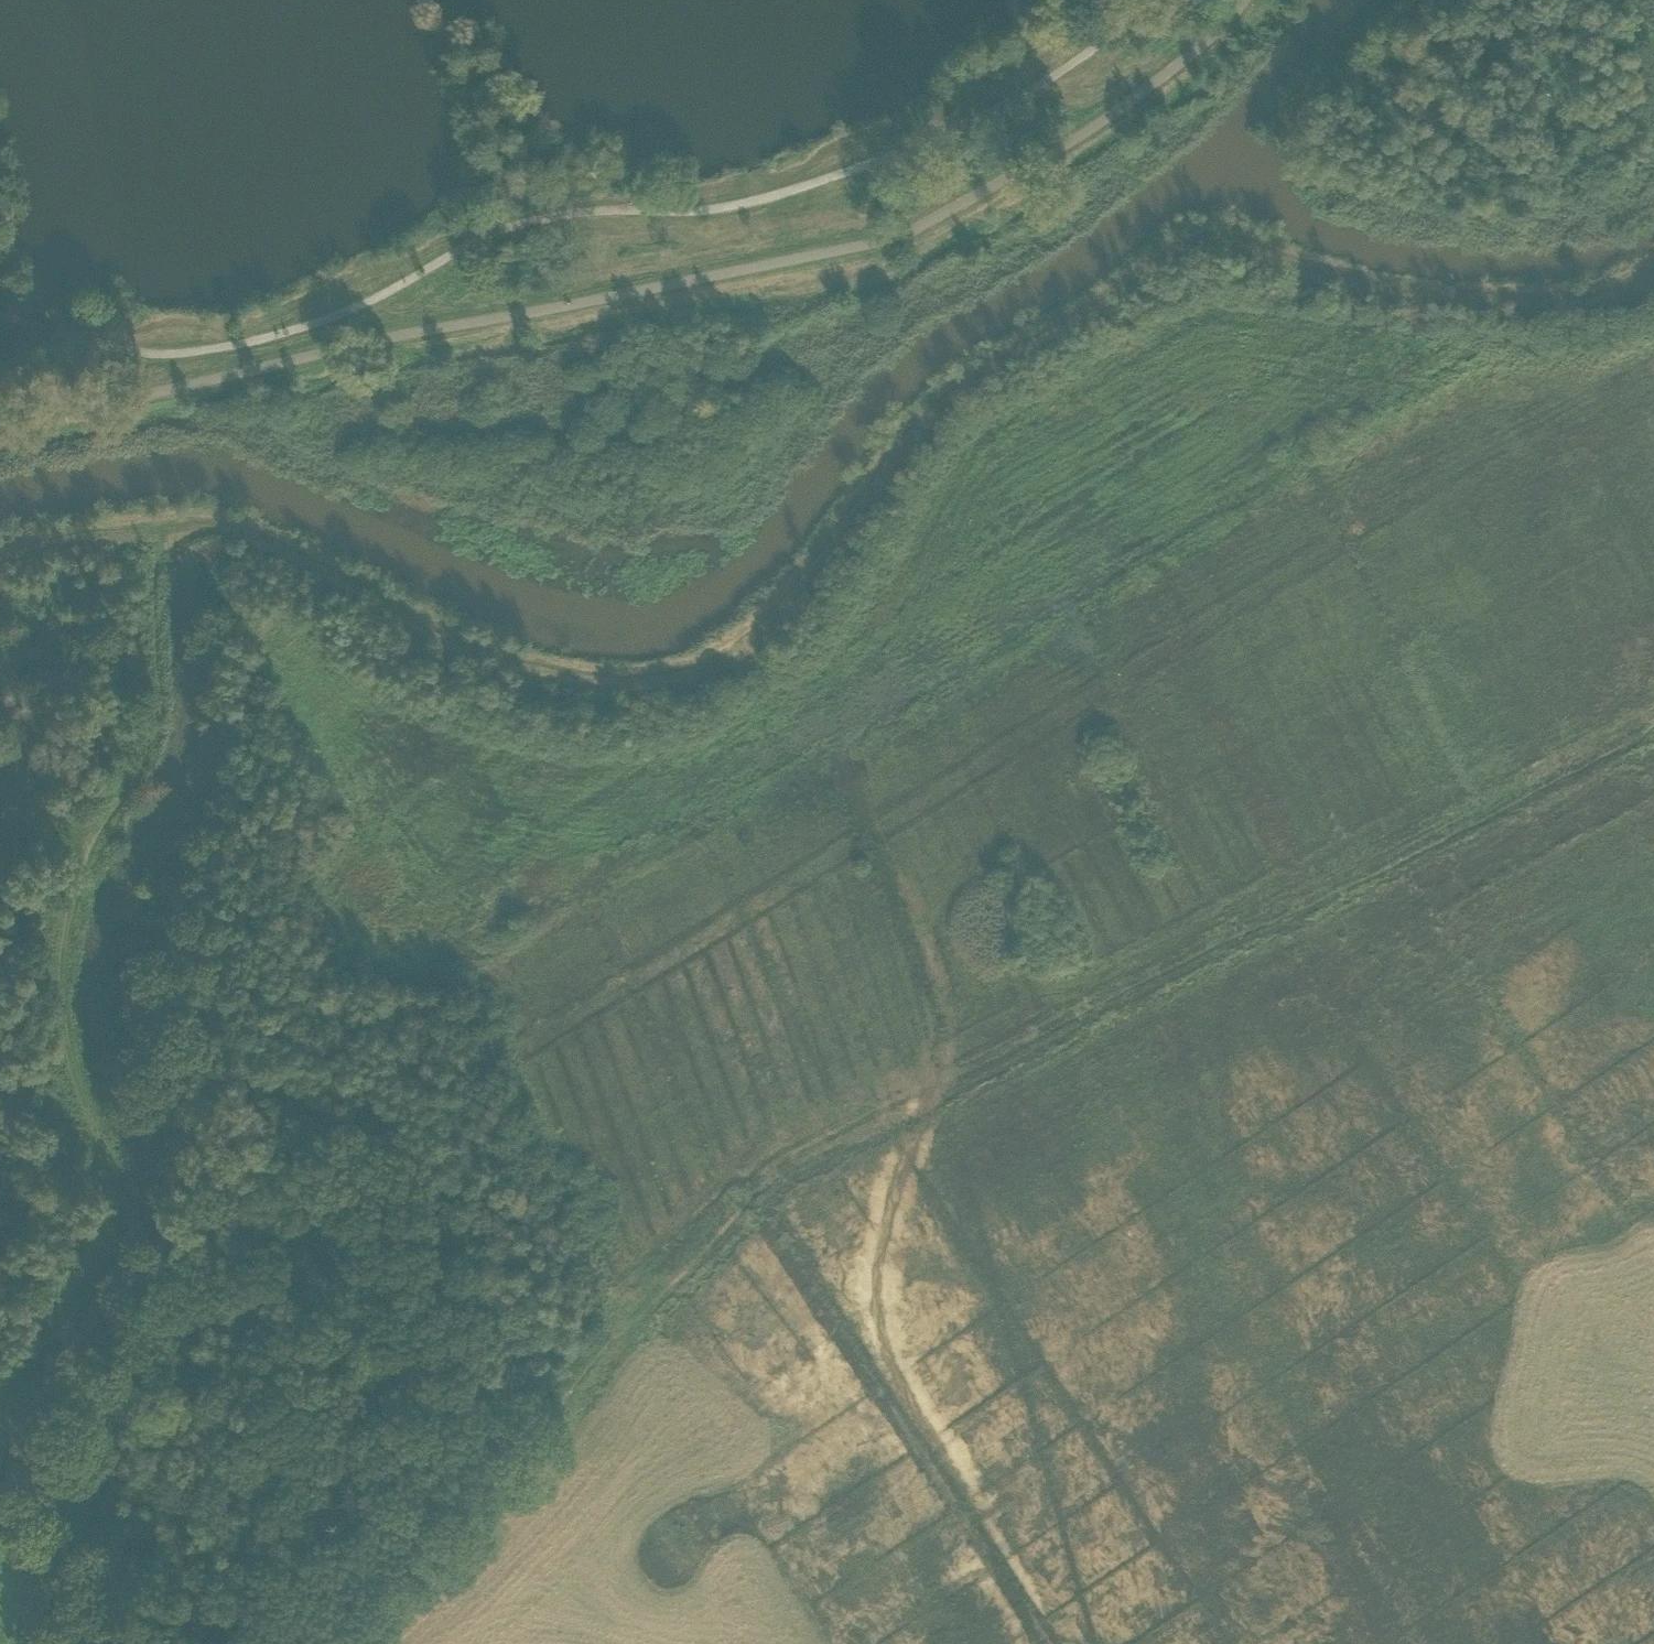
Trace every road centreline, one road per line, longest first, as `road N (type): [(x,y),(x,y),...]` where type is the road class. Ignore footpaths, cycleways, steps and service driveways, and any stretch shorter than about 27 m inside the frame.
road 1 (track): [(0,1383),(79,1276),(102,1209),(104,1170),(71,1071),(62,970),(70,906),(106,820)]

